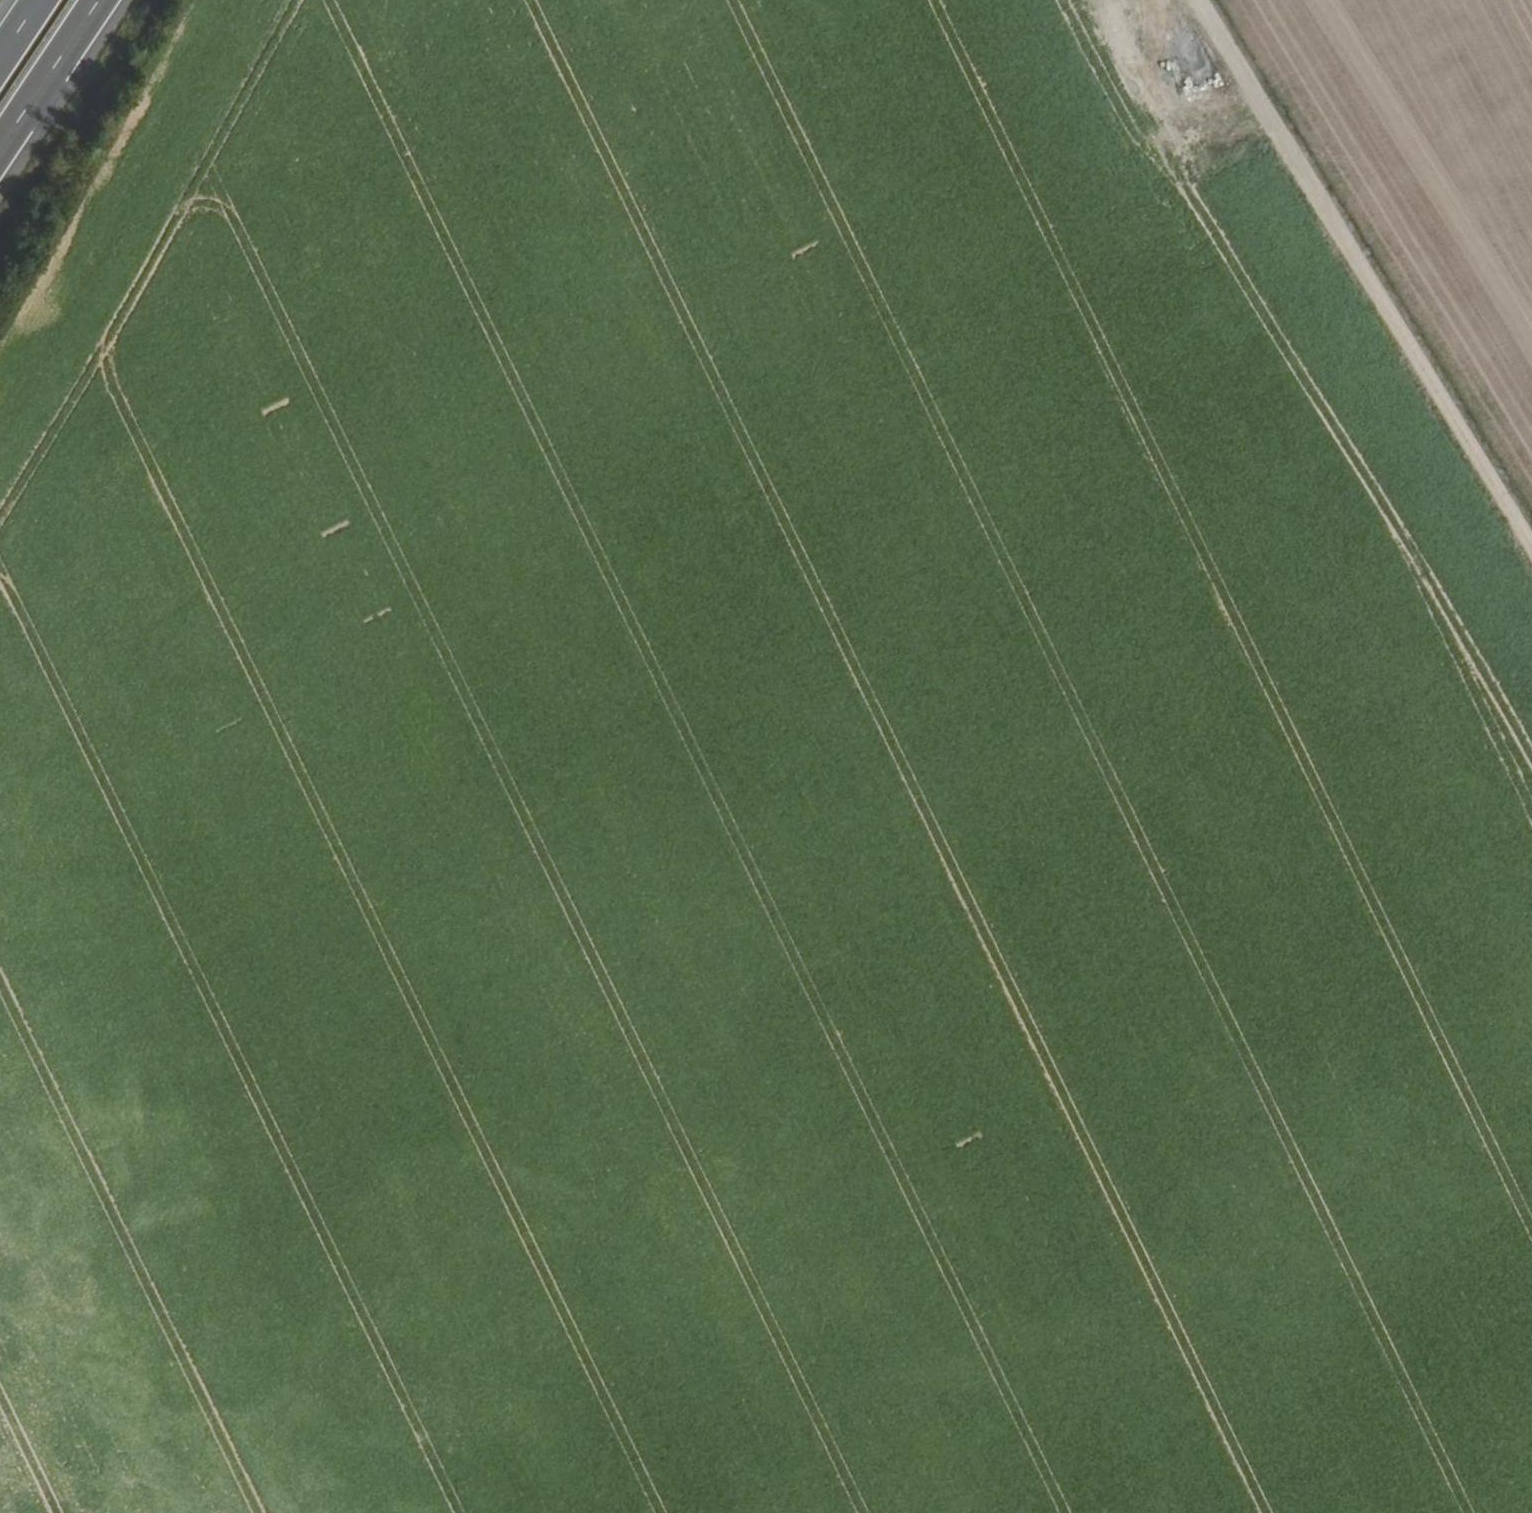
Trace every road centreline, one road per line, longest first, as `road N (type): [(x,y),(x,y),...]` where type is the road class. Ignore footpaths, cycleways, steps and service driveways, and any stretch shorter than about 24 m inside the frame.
road 1 (track): [(1194,0),(1531,571)]
road 2 (trunk): [(0,149),(101,0)]

